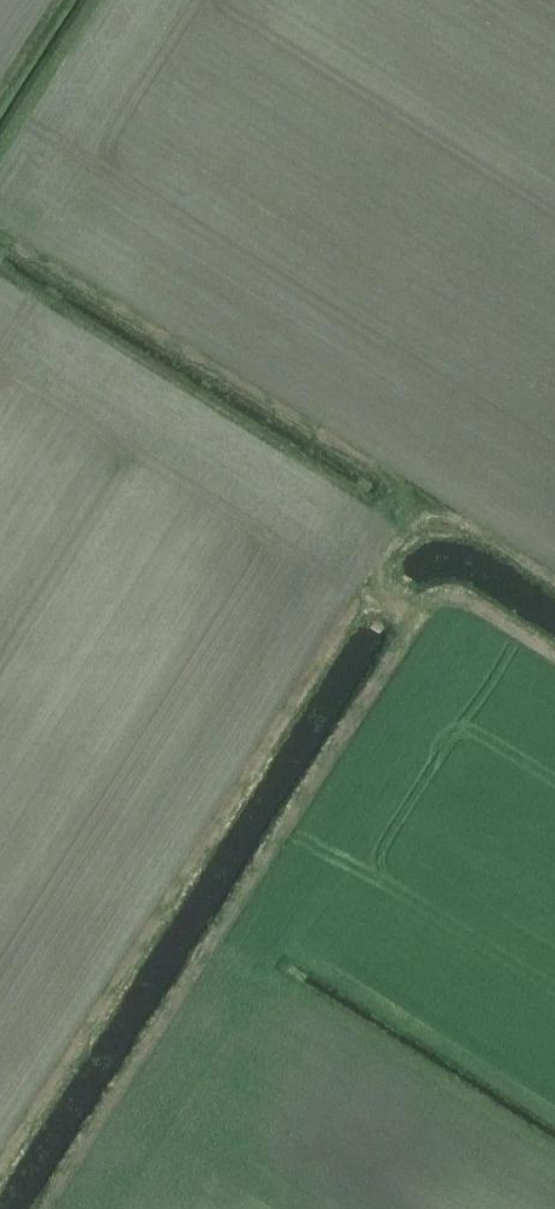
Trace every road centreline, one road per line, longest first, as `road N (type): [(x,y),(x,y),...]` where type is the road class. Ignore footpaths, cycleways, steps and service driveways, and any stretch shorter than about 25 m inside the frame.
road 1 (track): [(49,1208),(387,669),(412,617),(438,593),(469,593),(554,644)]

